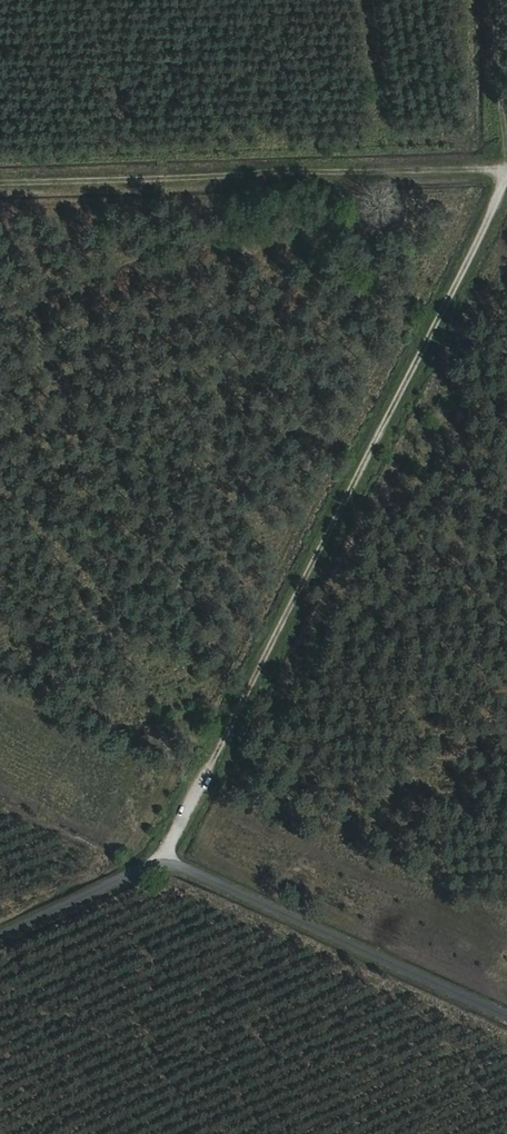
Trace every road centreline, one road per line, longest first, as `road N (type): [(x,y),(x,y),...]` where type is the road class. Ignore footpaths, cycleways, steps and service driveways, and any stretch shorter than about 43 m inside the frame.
road 1 (track): [(168,867),(506,188)]
road 2 (unclassified): [(506,1013),(205,874),(168,867),(0,938)]
road 3 (track): [(0,182),(506,166)]

